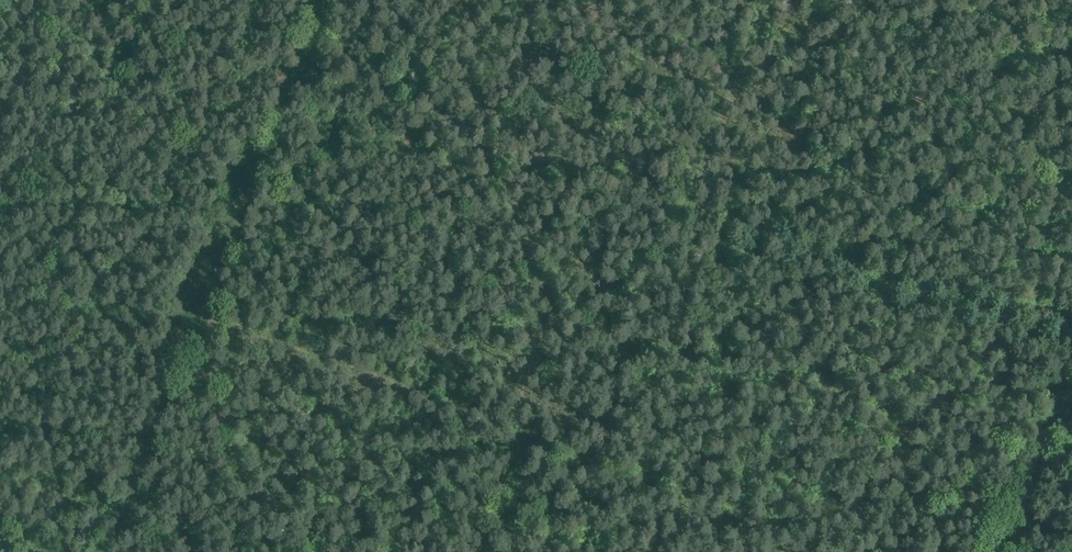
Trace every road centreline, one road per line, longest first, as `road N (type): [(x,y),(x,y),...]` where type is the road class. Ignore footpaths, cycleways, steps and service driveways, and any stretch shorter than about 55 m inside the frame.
road 1 (track): [(171,372),(101,551)]
road 2 (track): [(1071,374),(999,551)]

